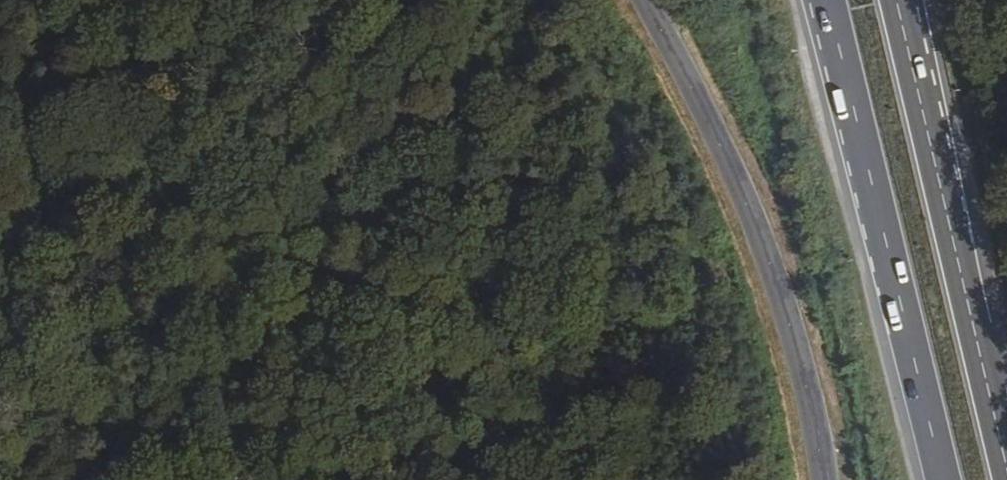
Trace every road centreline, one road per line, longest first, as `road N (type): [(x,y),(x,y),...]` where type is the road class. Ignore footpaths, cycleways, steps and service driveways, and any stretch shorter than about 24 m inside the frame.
road 1 (tertiary): [(818,479),(764,279),(640,0)]
road 2 (trunk): [(831,0),(942,479)]
road 3 (trunk): [(1006,473),(897,0)]

